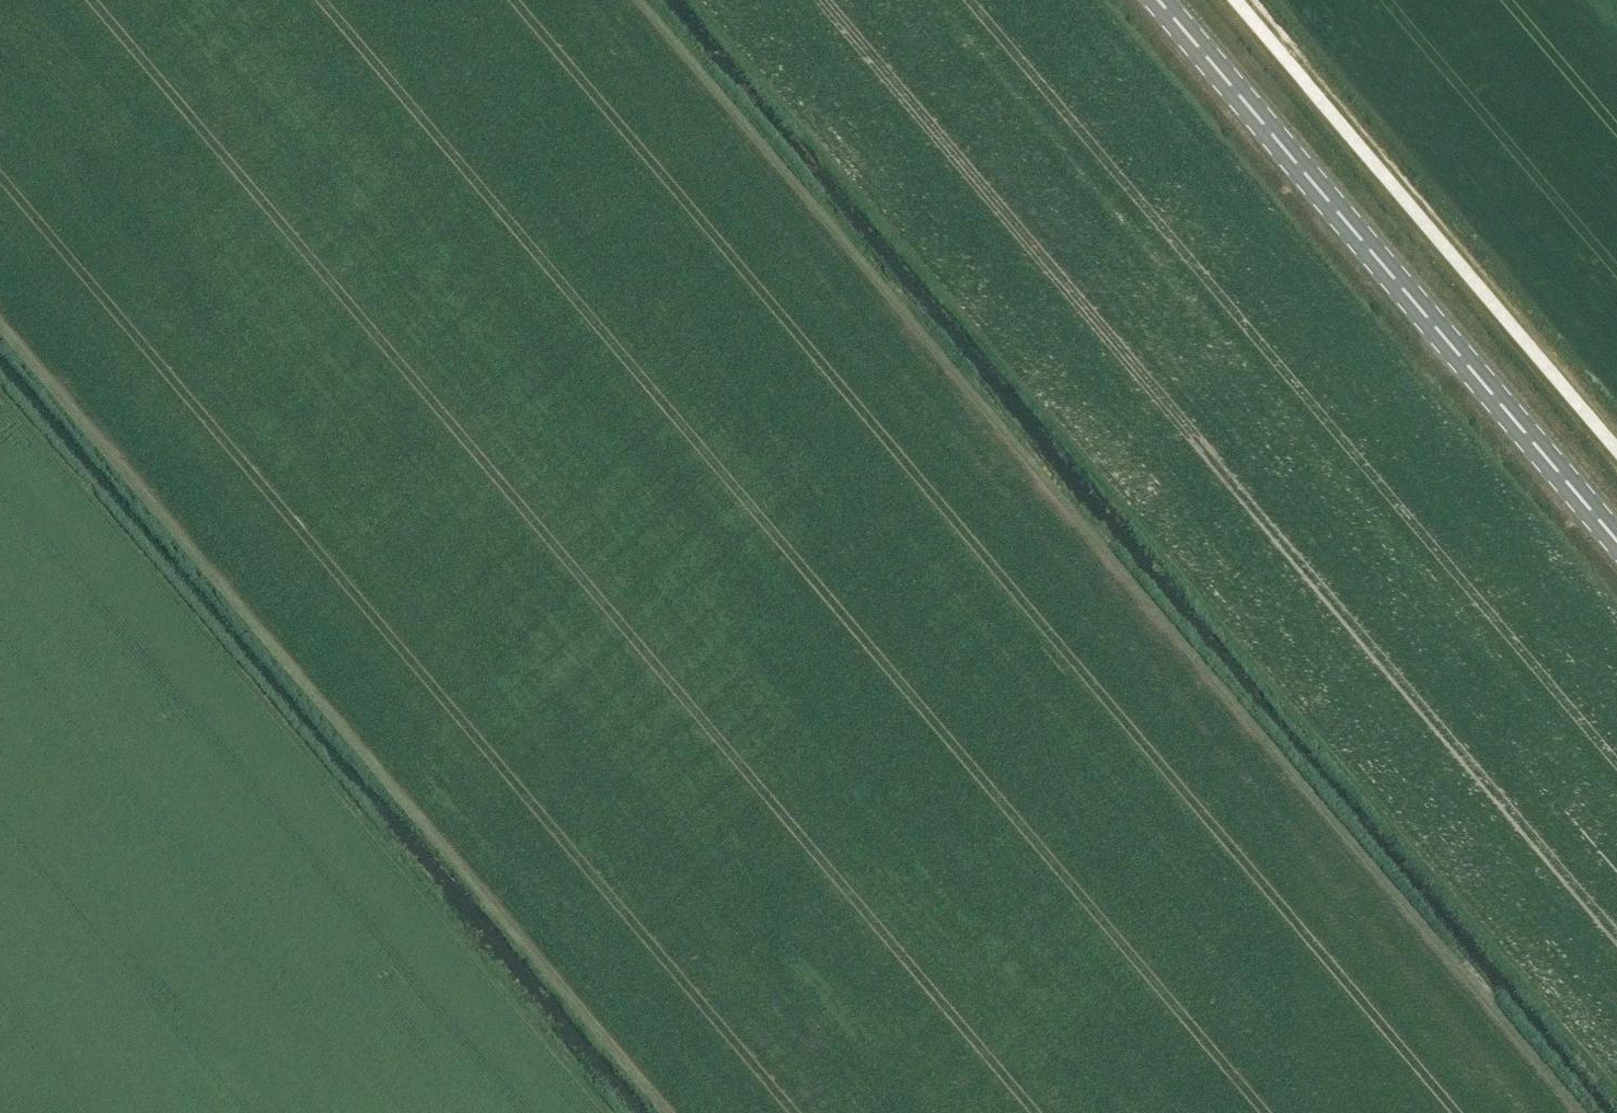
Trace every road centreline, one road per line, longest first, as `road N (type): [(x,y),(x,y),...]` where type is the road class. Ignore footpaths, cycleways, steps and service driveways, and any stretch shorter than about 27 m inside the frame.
road 1 (primary): [(1616,543),(1157,0)]

